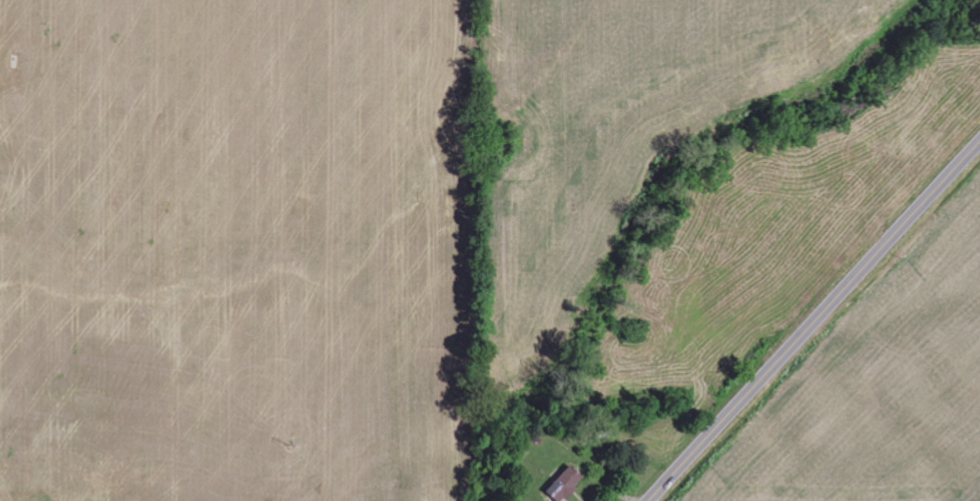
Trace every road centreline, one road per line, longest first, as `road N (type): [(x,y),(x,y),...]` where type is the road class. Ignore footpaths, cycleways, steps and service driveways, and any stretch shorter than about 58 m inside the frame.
road 1 (primary): [(647,500),(979,142)]

